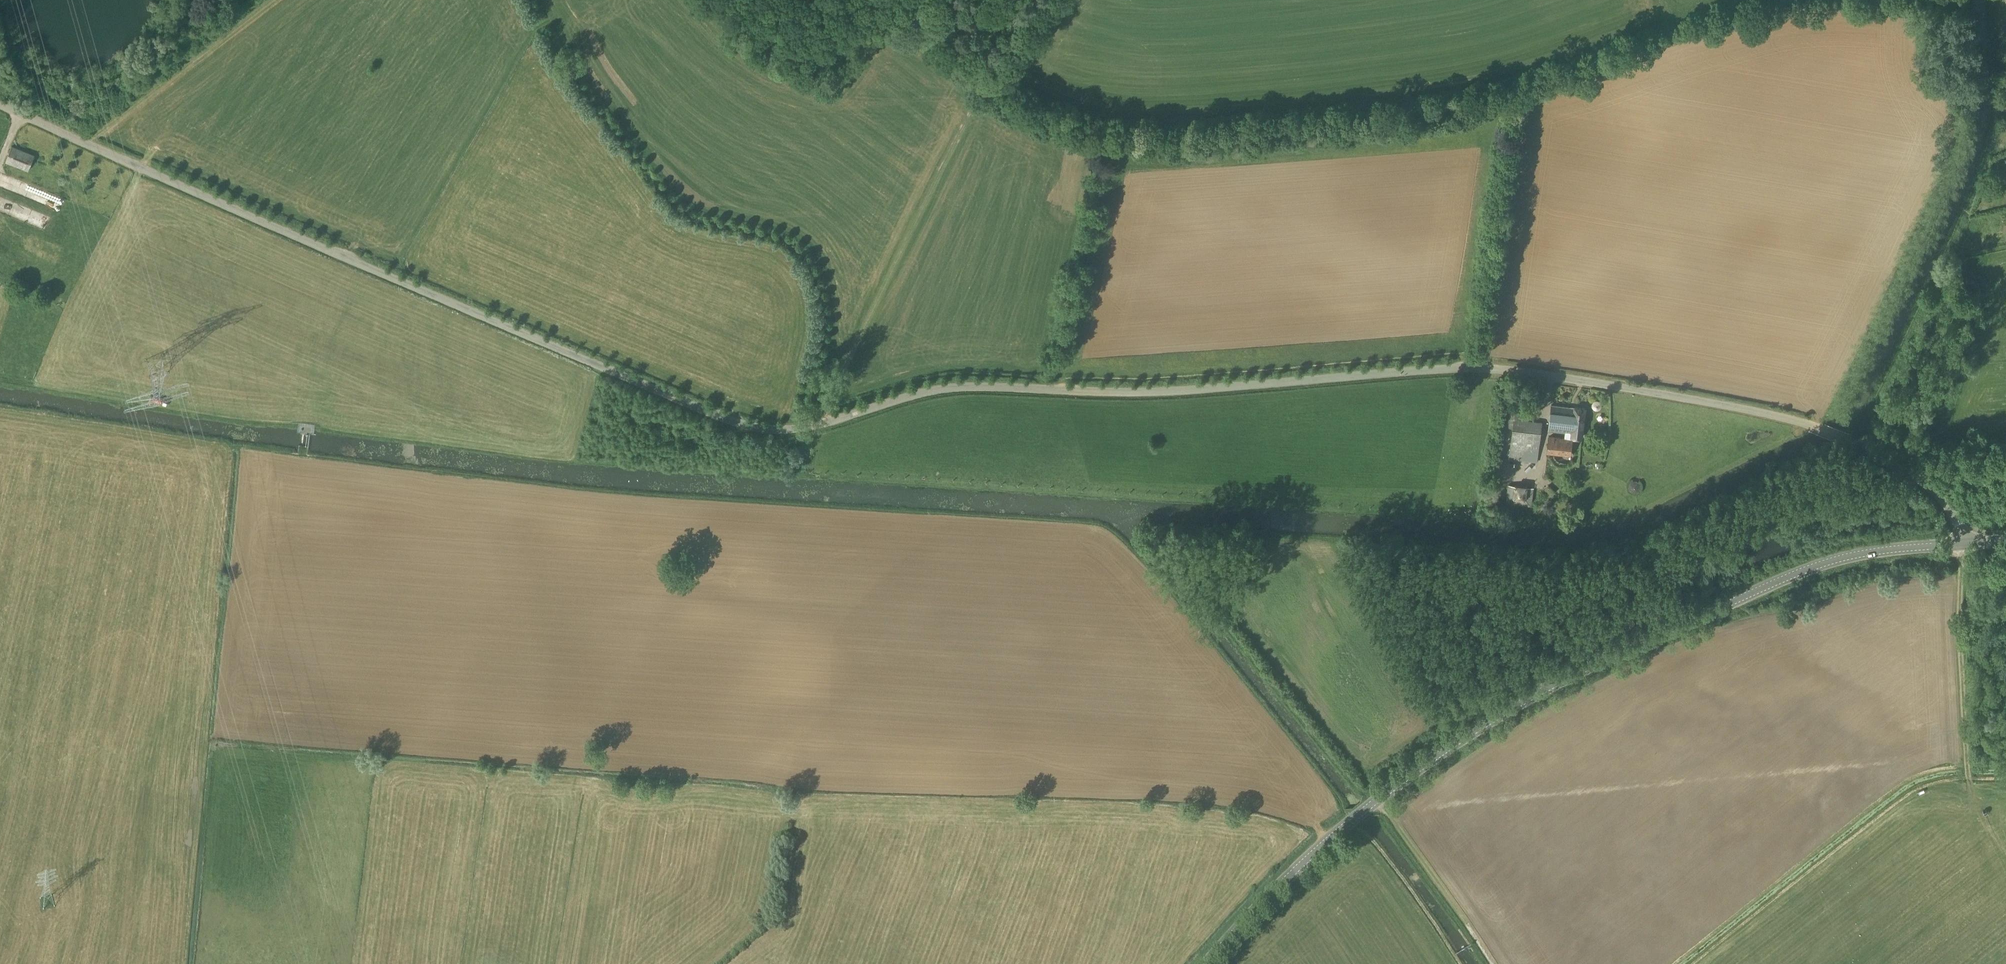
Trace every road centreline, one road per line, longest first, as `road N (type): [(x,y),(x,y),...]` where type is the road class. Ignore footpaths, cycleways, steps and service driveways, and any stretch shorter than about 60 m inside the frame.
road 1 (unclassified): [(1972,546),(1930,489),(1827,427),(1468,365),(1122,392),(951,385),(795,428),(741,426),(0,109)]
road 2 (tertiary): [(1209,963),(1343,828),(1506,712),(1786,578),(1883,552),(1972,546)]

